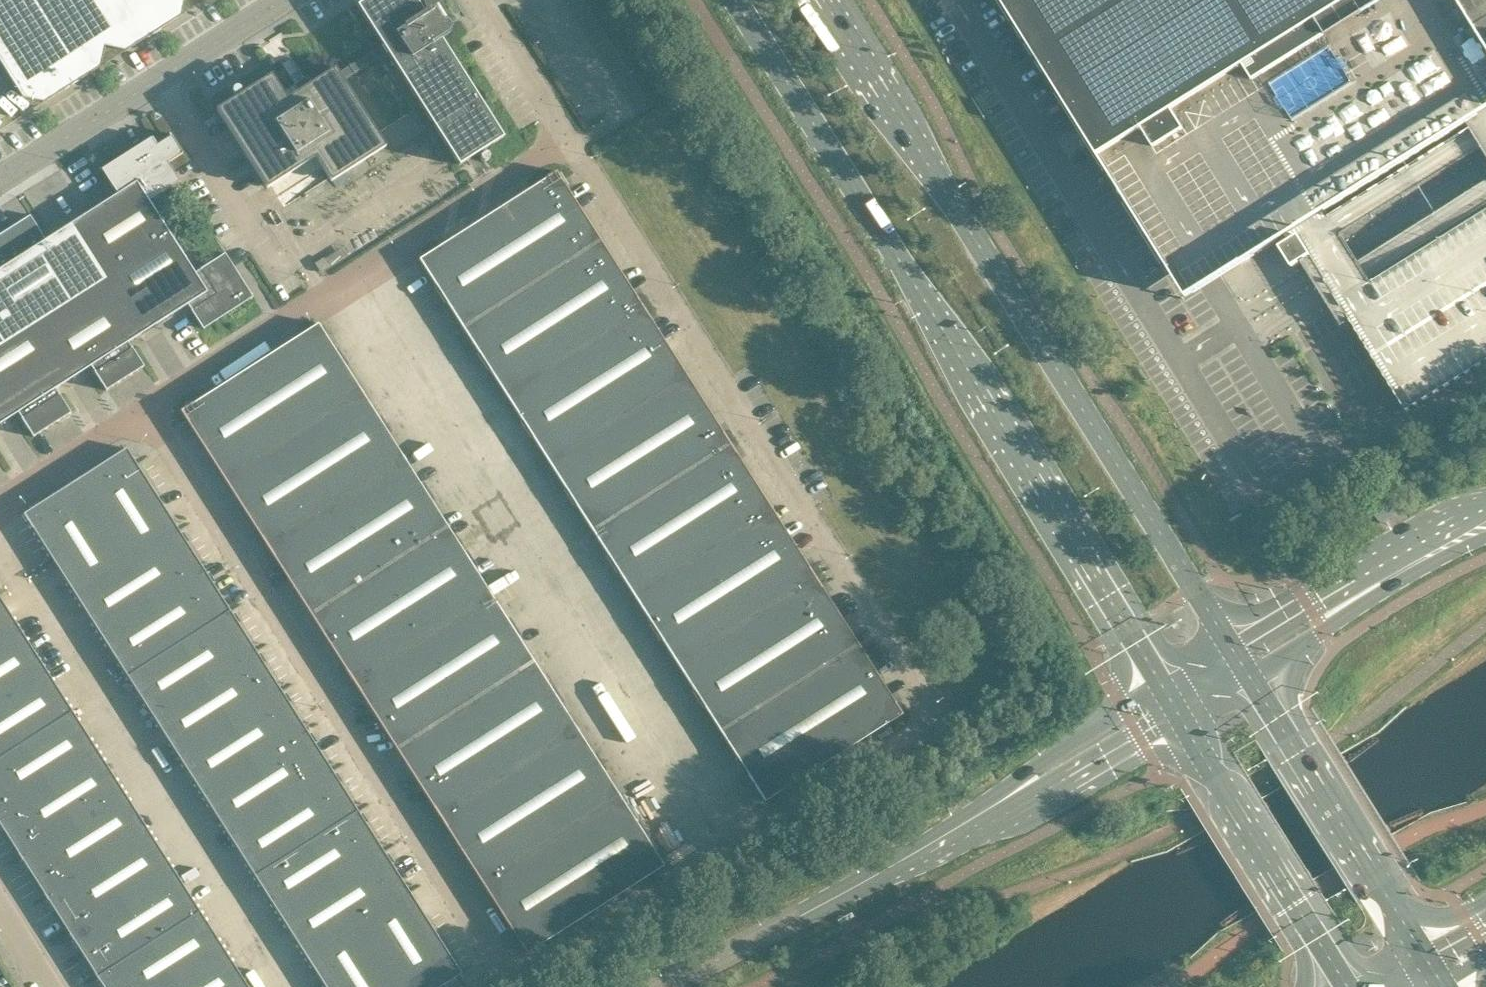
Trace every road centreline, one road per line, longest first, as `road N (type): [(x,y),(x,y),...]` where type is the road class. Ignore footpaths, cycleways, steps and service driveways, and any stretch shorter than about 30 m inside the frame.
road 1 (unclassified): [(570,141),(921,687),(913,736),(499,985),(145,414)]
road 2 (primary): [(733,0),(949,334),(1161,689)]
road 3 (primary): [(1230,646),(823,0)]
road 4 (unclassified): [(145,414),(570,141)]
road 5 (tertiary): [(654,986),(1014,795)]
road 6 (tertiary): [(0,175),(280,0)]
road 7 (primary): [(1418,948),(1248,676)]
road 8 (primary): [(1178,719),(1345,985)]
road 9 (tertiary): [(1014,795),(1048,794),(1178,719)]
road 10 (tertiary): [(1161,689),(1035,766),(1014,795)]
road 11 (unclassified): [(0,504),(145,414)]
road 12 (unclassified): [(570,141),(482,0)]
road 13 (tertiary): [(1357,592),(1485,521)]
road 14 (tertiary): [(1357,592),(1306,599),(1230,646)]
road 15 (tertiary): [(1248,676),(1325,628),(1357,592)]

